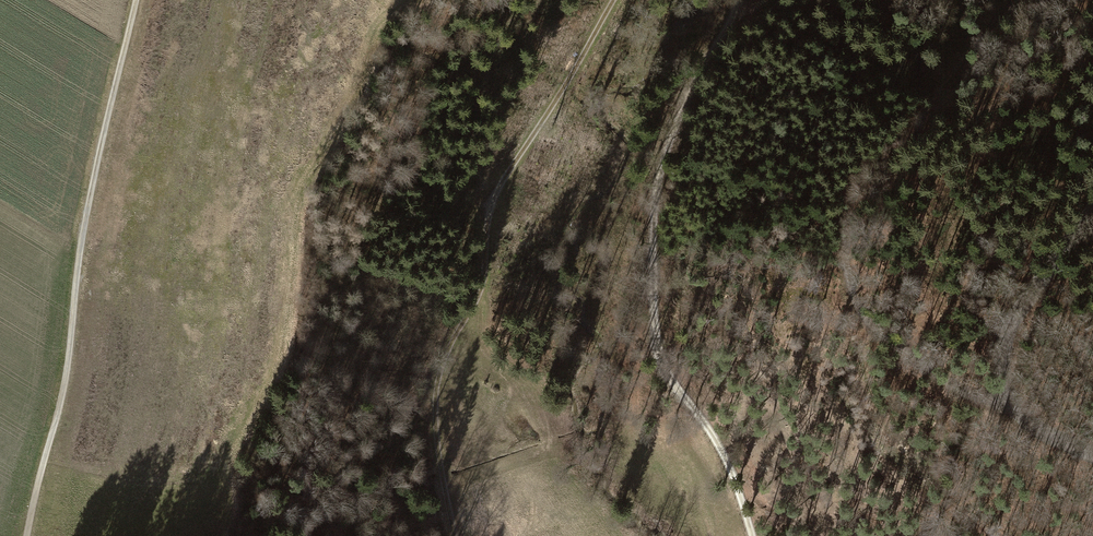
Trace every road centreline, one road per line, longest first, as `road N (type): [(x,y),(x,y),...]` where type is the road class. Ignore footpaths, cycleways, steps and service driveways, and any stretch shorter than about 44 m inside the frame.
road 1 (track): [(615,0),(515,155),(489,221),(472,315),(441,359),(433,424),(452,535)]
road 2 (unclassified): [(758,535),(721,451),(656,347),(653,298),(654,223),(666,152),(737,0)]
road 3 (track): [(1014,408),(971,398),(878,332),(856,303),(845,232),(855,184),(937,104),(1013,0)]
road 4 (track): [(30,535),(64,383),(78,246),(133,0)]
road 5 (tertiary): [(1092,216),(1035,296),(1006,376),(1023,419),(1092,459)]

